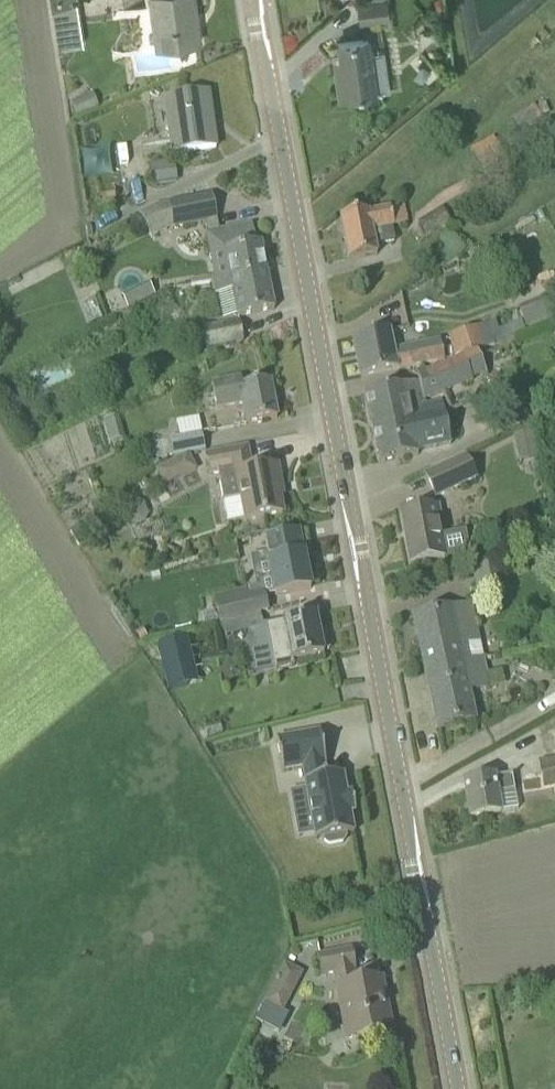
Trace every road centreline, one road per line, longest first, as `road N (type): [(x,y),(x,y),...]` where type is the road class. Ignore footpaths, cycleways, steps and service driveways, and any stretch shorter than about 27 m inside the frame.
road 1 (tertiary): [(435,1088),(322,431),(263,0)]

